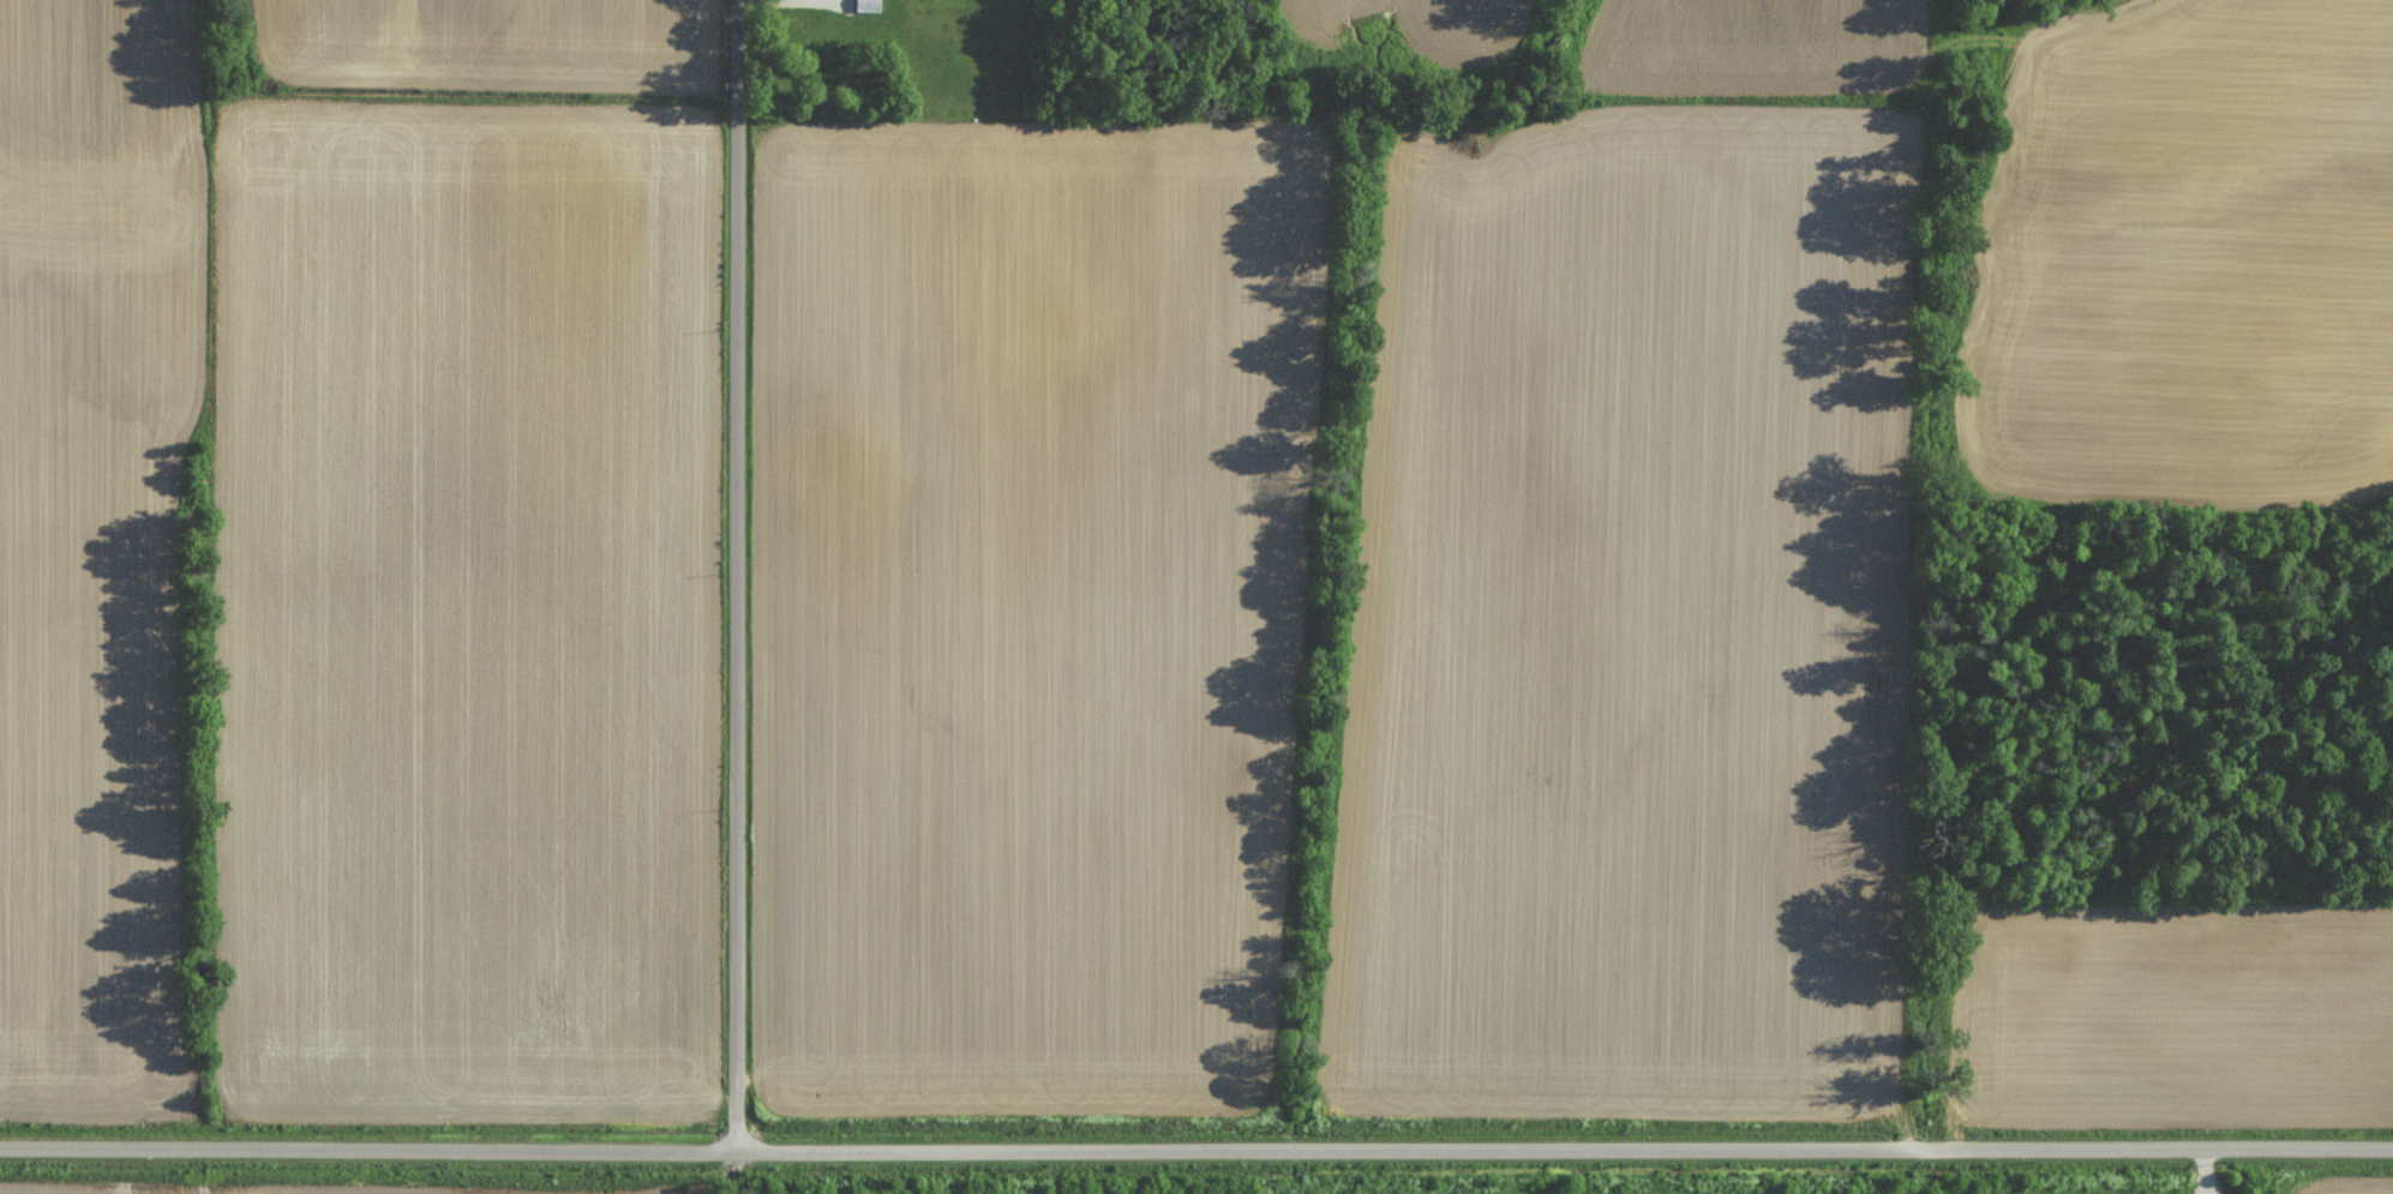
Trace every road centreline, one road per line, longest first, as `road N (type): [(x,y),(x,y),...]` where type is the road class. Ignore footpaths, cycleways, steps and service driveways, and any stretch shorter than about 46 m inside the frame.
road 1 (residential): [(0,1142),(2392,1142)]
road 2 (tertiary): [(762,1145),(752,0)]

